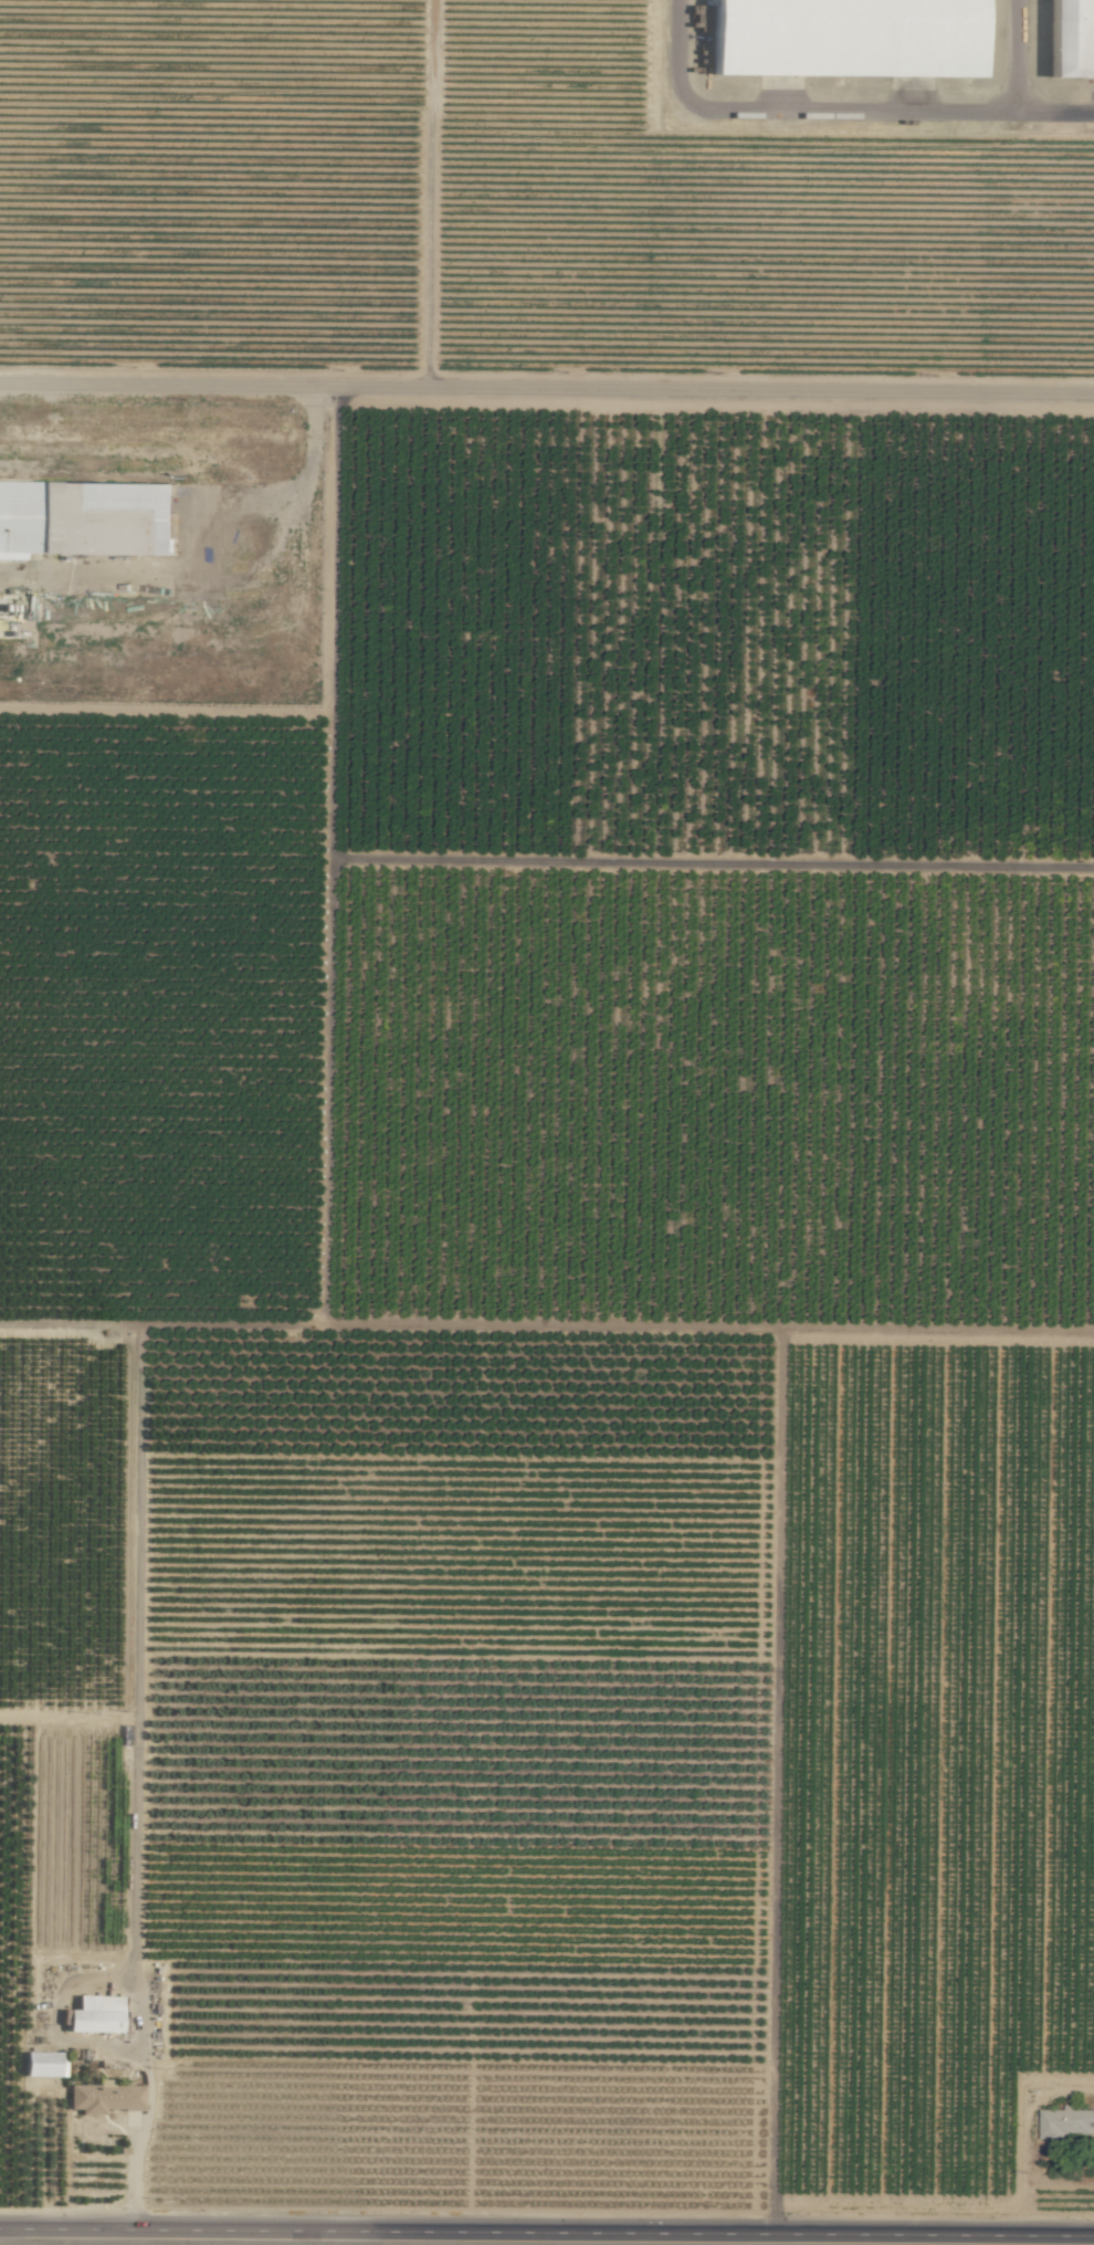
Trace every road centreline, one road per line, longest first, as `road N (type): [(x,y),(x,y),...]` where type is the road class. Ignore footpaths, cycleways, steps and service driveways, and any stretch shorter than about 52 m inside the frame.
road 1 (primary): [(1093,2237),(0,2230)]
road 2 (residential): [(0,387),(1093,390)]

